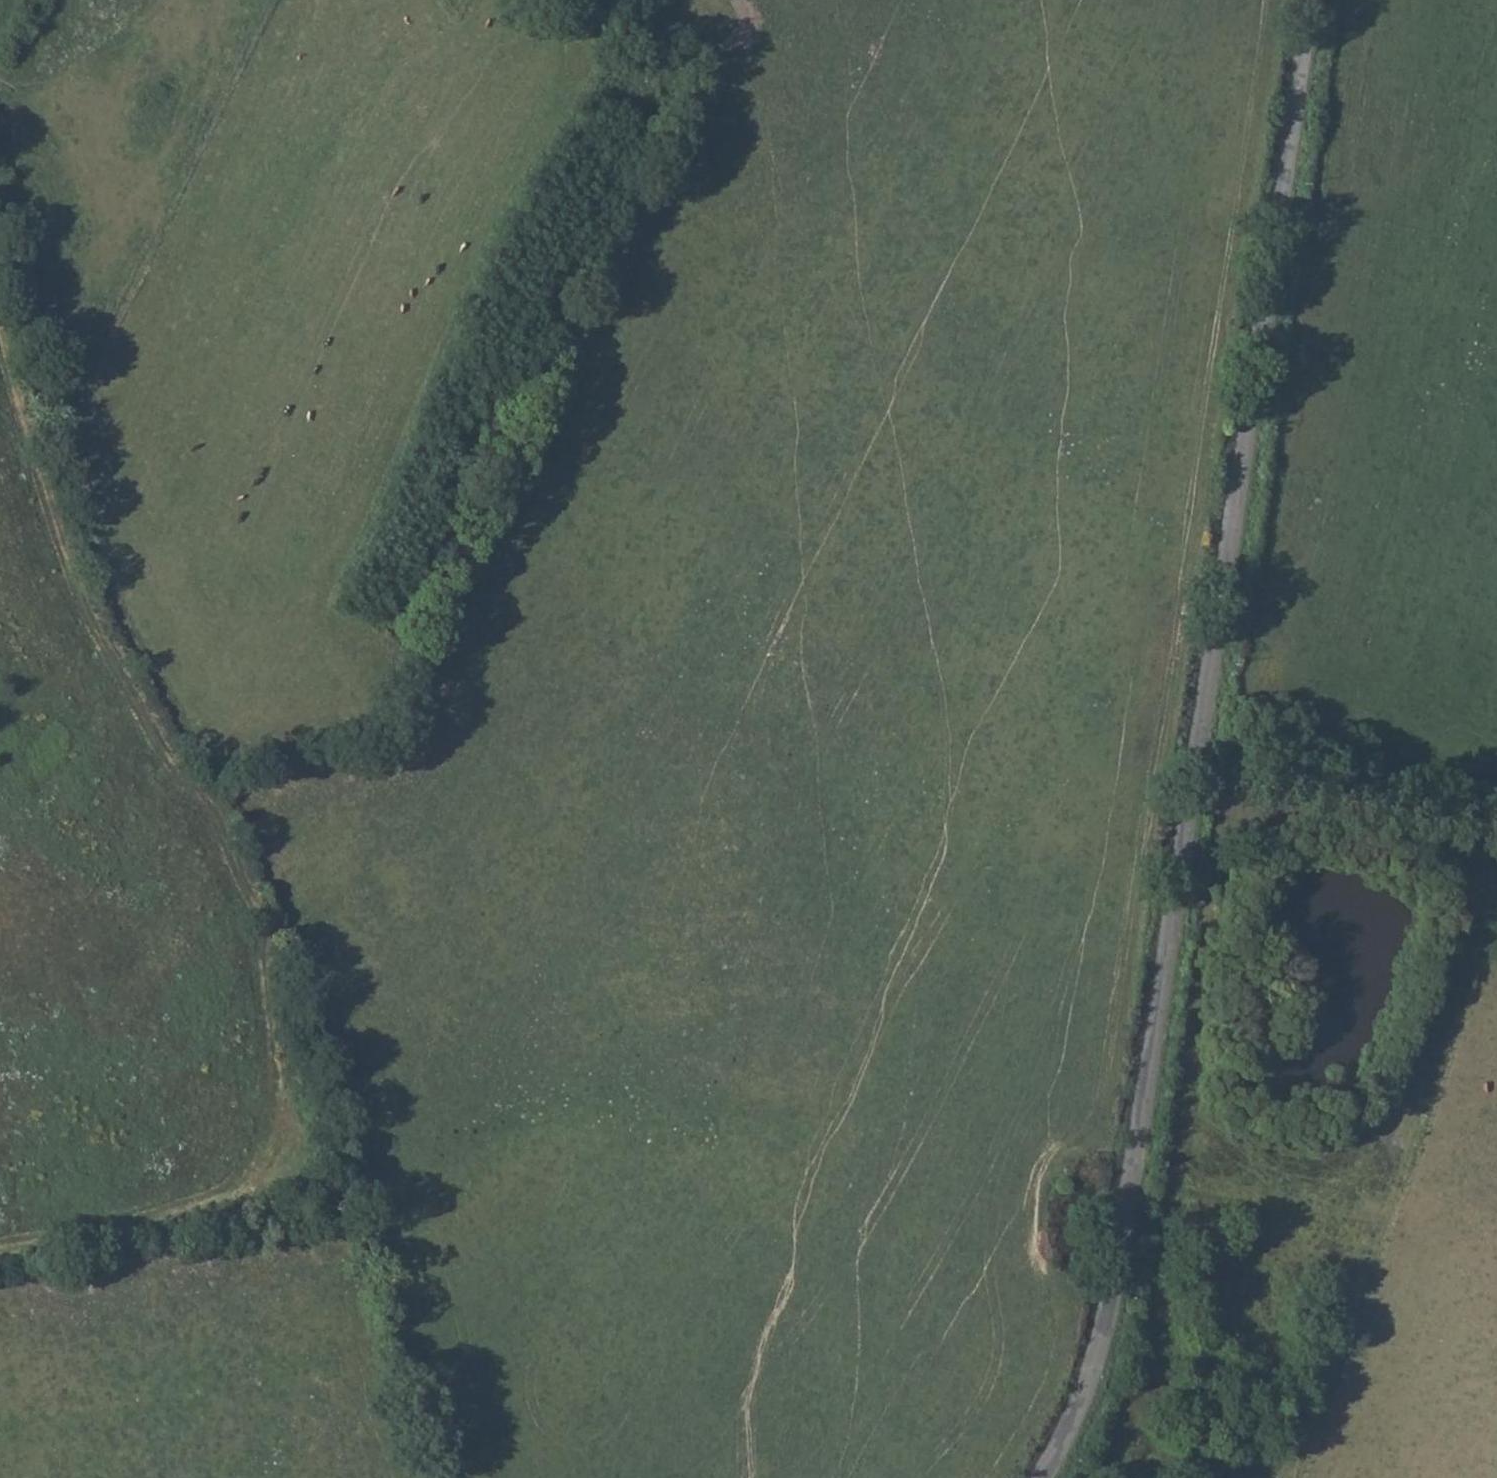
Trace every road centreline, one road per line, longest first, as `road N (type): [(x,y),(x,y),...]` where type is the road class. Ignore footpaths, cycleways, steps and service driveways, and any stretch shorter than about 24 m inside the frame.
road 1 (unclassified): [(1037,1477),(1084,1396),(1108,1321),(1332,0)]

